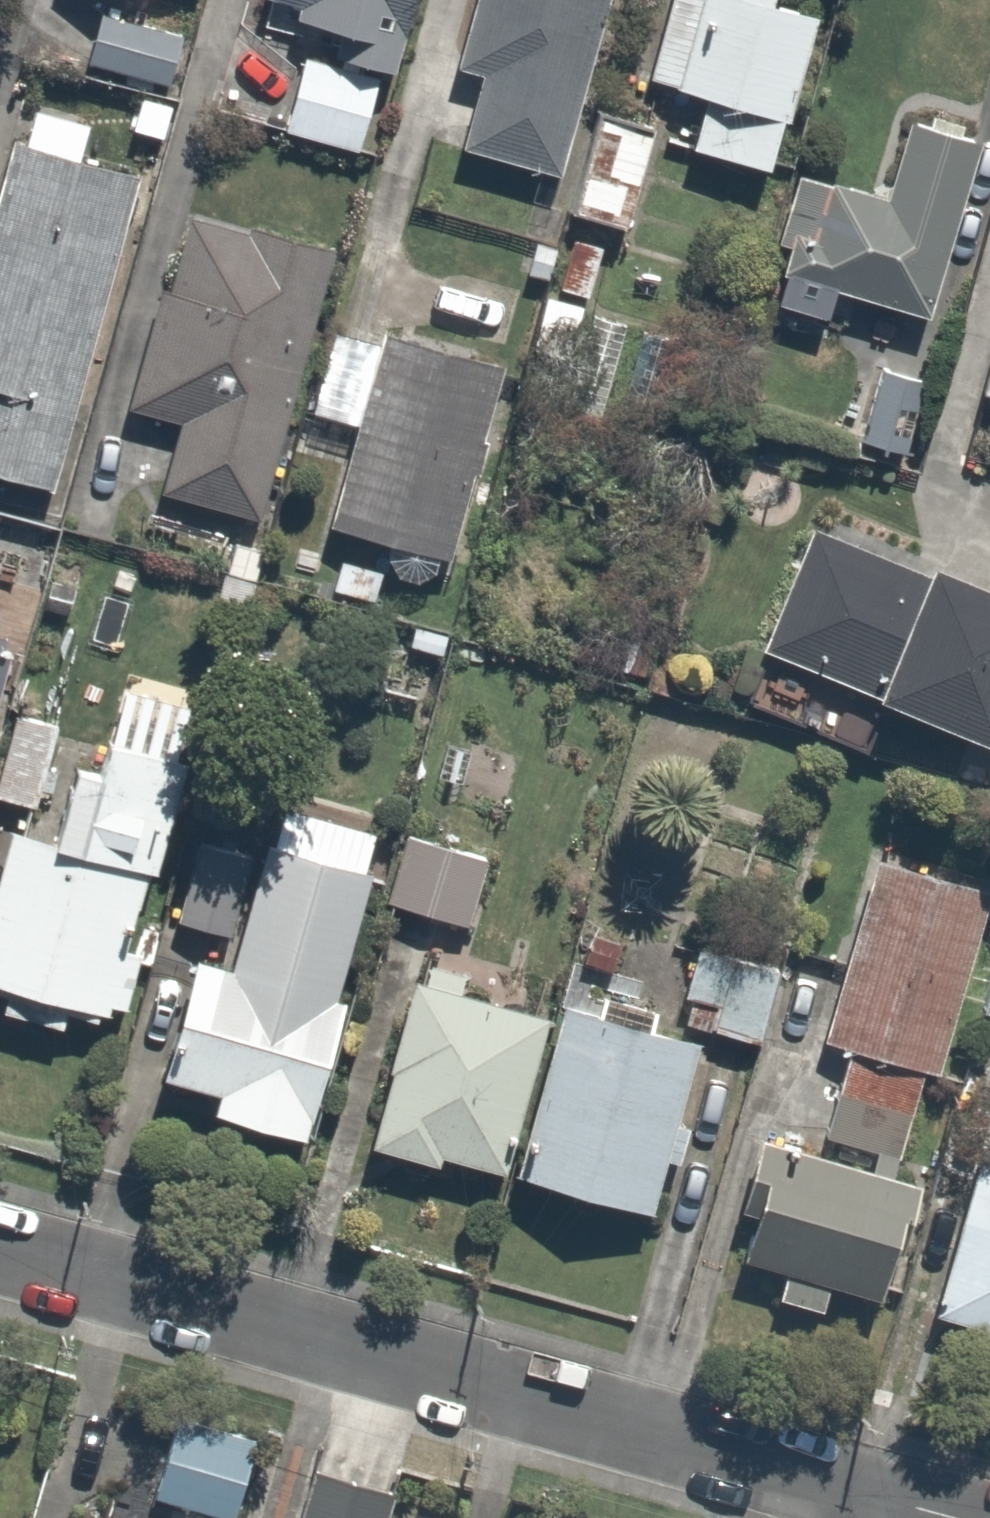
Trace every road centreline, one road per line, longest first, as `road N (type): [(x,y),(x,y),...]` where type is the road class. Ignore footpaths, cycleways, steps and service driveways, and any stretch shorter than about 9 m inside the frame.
road 1 (residential): [(0,1247),(951,1517)]

